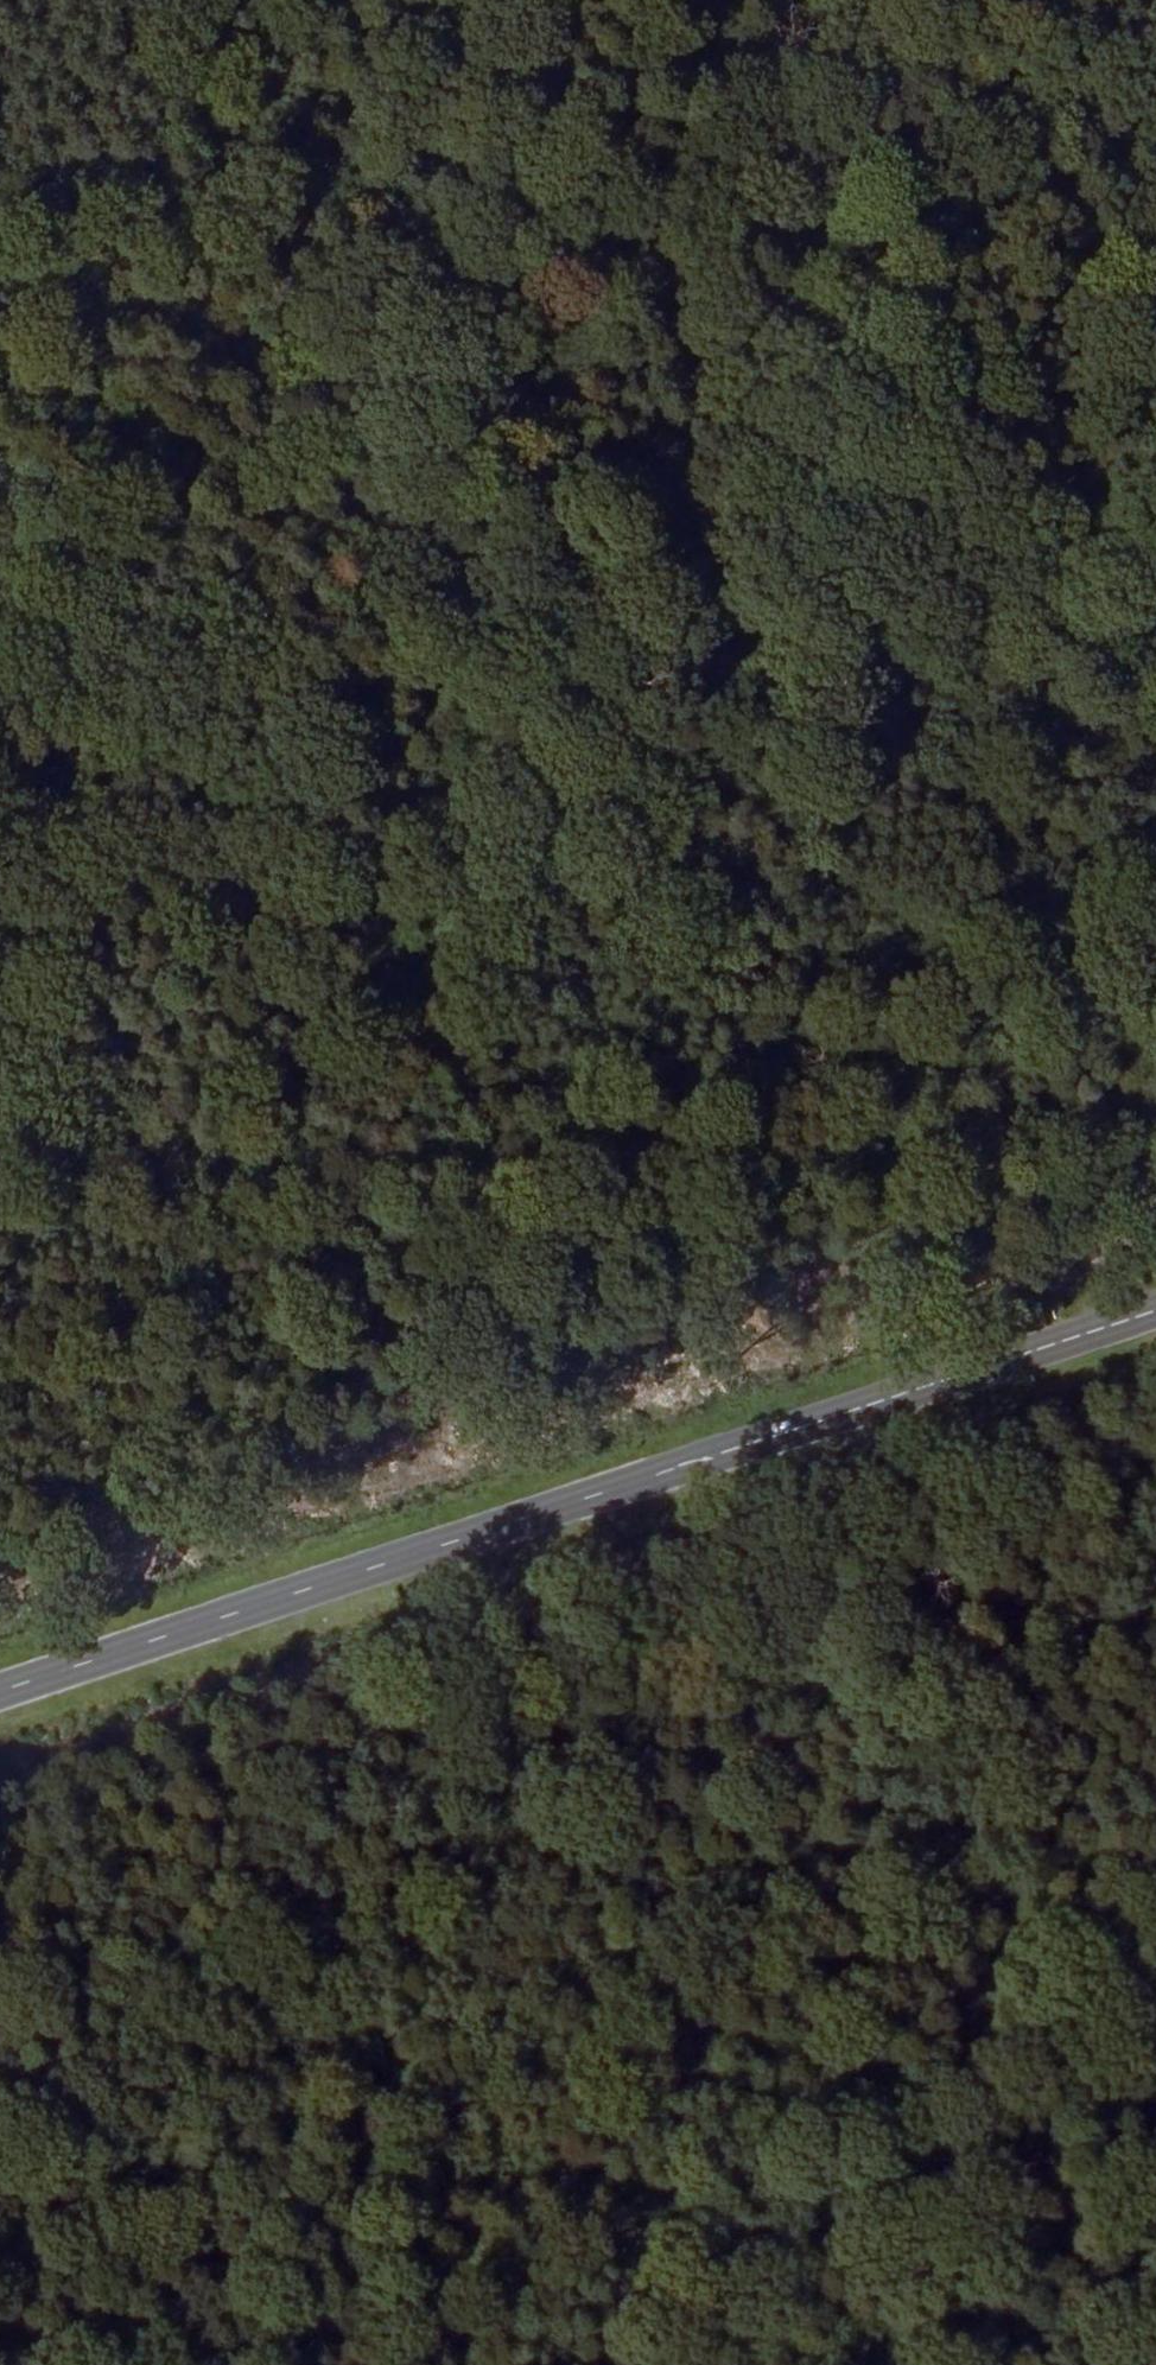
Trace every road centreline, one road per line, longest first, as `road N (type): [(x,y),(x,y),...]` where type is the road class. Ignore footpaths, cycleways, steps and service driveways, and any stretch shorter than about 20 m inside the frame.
road 1 (primary): [(1155,1312),(0,1696)]
road 2 (track): [(900,2364),(1155,2031)]

